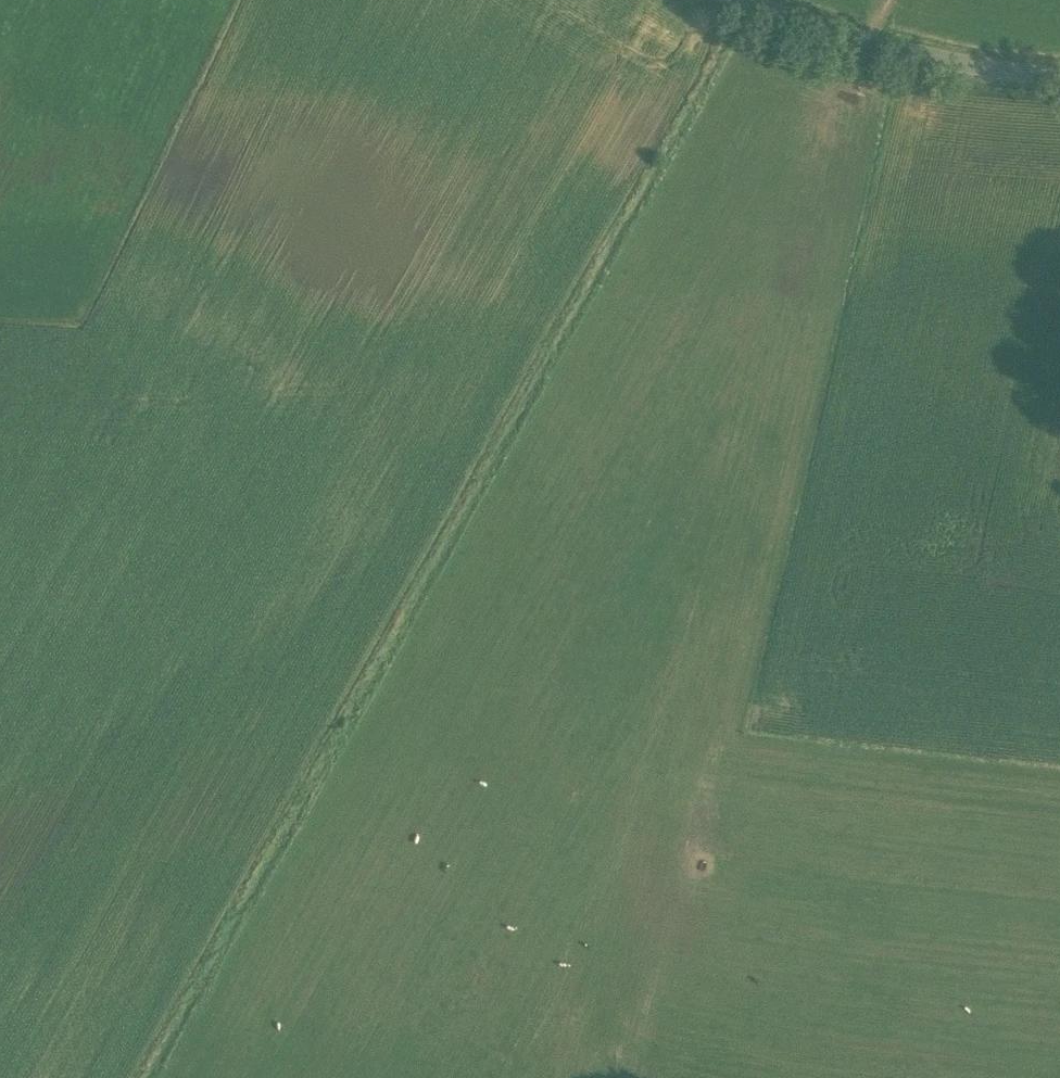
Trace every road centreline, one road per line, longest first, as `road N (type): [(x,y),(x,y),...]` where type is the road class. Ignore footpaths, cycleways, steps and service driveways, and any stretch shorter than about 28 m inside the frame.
road 1 (tertiary): [(1059,68),(929,54),(801,23),(755,0)]

